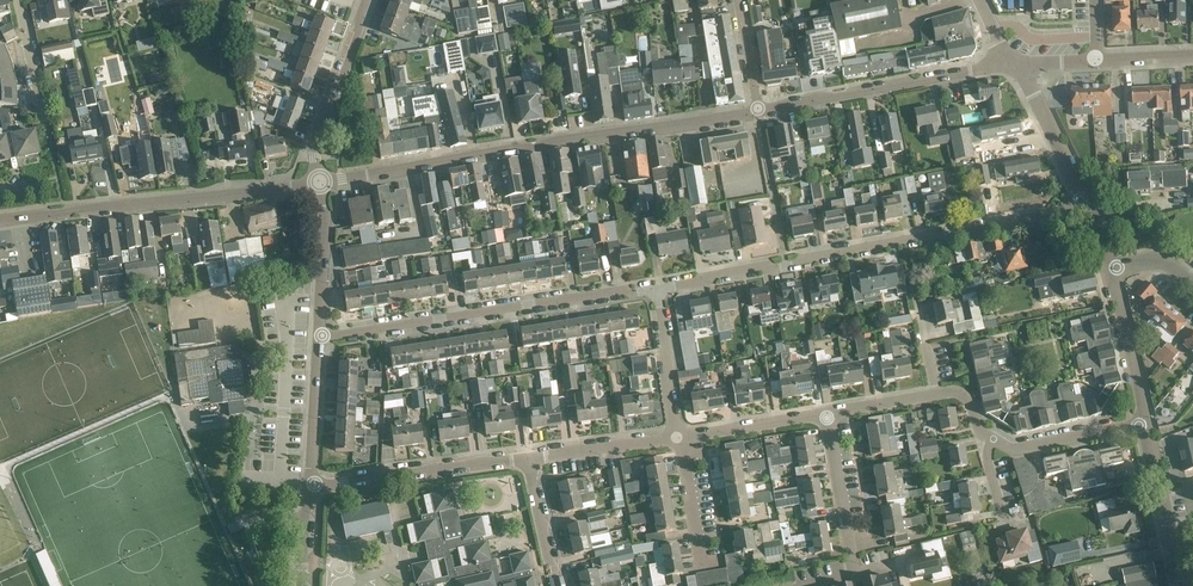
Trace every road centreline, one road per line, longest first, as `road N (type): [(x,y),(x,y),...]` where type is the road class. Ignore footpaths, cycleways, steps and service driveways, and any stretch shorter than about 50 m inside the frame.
road 1 (unclassified): [(319,182),(758,111)]
road 2 (residential): [(658,290),(1007,225),(1084,199)]
road 3 (residential): [(320,339),(658,290)]
road 4 (unclassified): [(0,221),(319,182)]
road 5 (unclassified): [(758,111),(1011,64)]
road 6 (residential): [(309,488),(527,461)]
road 7 (residential): [(319,182),(314,144),(365,0)]
road 8 (tertiary): [(1181,585),(1144,422)]
road 9 (residential): [(854,573),(826,413)]
road 10 (unclassified): [(320,339),(319,182)]
road 11 (tertiary): [(1144,422),(1109,270)]
road 12 (residential): [(994,438),(1012,449),(1144,422)]
road 13 (tertiary): [(1084,199),(1011,64)]
road 14 (residential): [(527,461),(677,437)]
road 15 (unclassified): [(309,488),(320,339)]
road 16 (residential): [(677,437),(658,290)]
road 17 (residential): [(682,437),(826,413)]
road 18 (residential): [(557,585),(527,461)]
road 19 (residential): [(702,563),(682,437)]
road 20 (residential): [(46,124),(16,0)]

